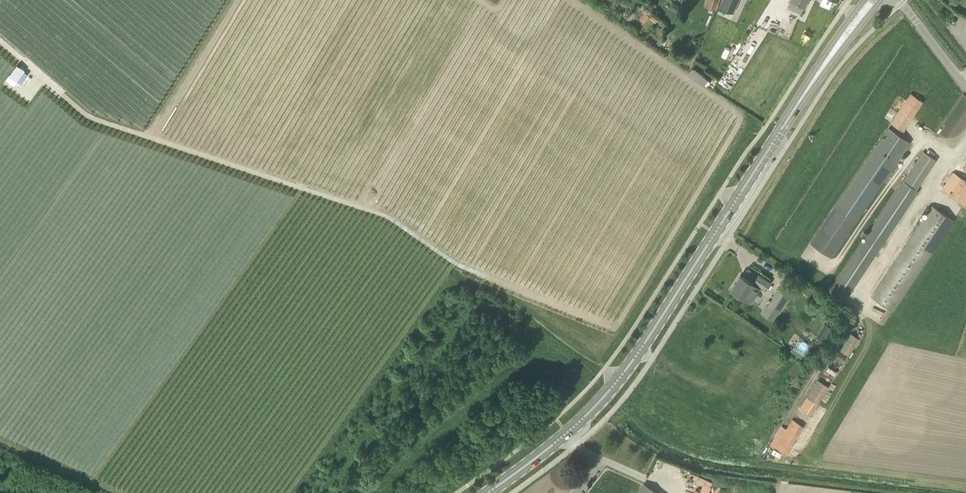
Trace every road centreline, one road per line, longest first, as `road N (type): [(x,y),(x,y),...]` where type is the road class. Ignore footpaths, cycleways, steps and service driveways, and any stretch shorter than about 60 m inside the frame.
road 1 (primary): [(488,492),(576,425),(619,380),(813,81)]
road 2 (track): [(0,39),(89,116),(376,212),(458,264)]

